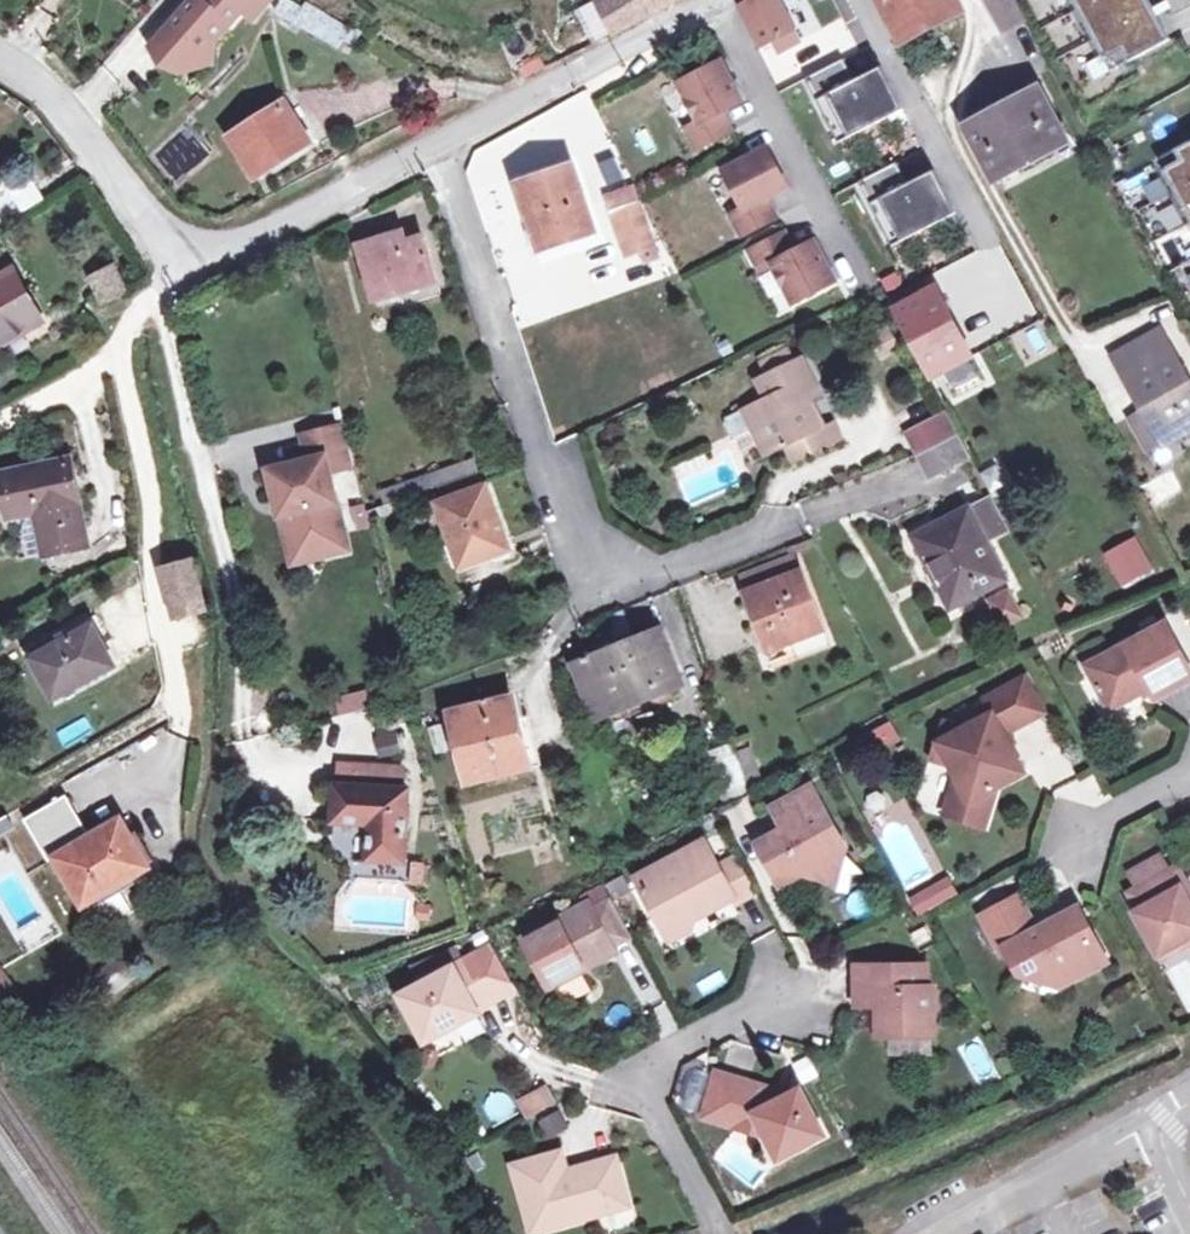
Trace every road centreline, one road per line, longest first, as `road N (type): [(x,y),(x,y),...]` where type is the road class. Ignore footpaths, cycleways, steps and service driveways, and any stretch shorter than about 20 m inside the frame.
road 1 (residential): [(434,152),(574,543),(624,580),(801,519)]
road 2 (residential): [(156,291),(255,728)]
road 3 (residential): [(130,342),(159,499),(153,551),(192,728)]
road 4 (residential): [(725,1233),(640,1072),(783,994)]
road 5 (residential): [(434,152),(719,0)]
road 6 (residential): [(175,258),(217,255),(434,152)]
road 7 (residential): [(0,64),(35,85),(74,126),(131,213),(175,258)]
road 8 (unclassified): [(1150,1126),(960,1233)]
road 9 (residential): [(130,342),(0,415)]

